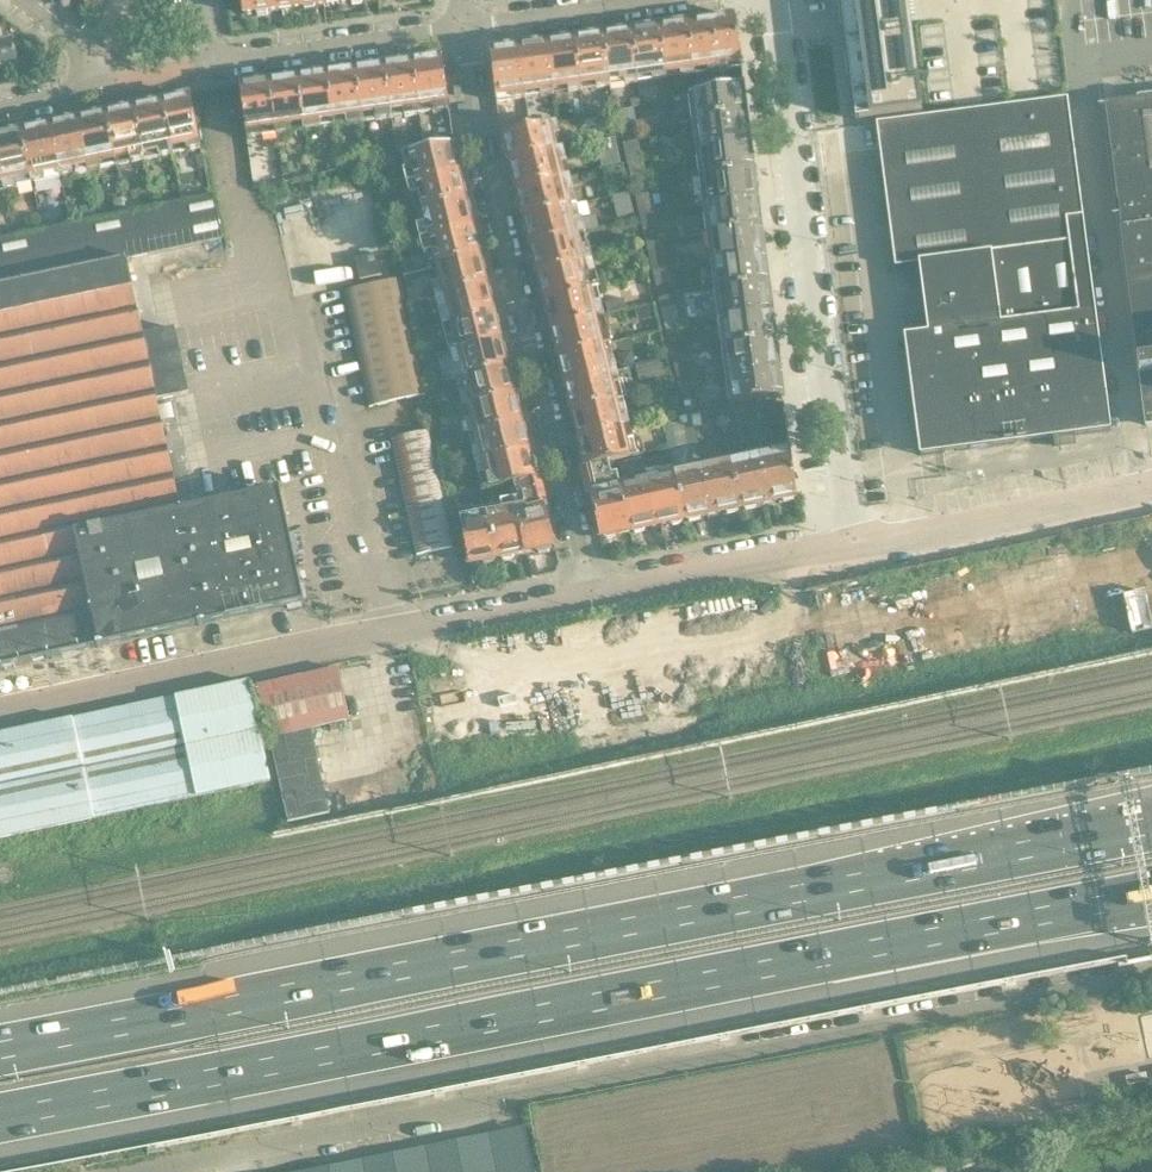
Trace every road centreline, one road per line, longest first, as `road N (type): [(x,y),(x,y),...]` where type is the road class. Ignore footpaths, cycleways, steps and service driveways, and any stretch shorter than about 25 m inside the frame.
road 1 (motorway): [(1151,830),(0,1049)]
road 2 (motorway): [(0,1116),(1151,899)]
road 3 (unclassified): [(139,1171),(1151,972)]
road 4 (unclassified): [(0,715),(591,594)]
road 5 (residential): [(463,27),(478,143),(591,594)]
road 6 (residential): [(851,546),(772,0)]
road 7 (residential): [(463,27),(212,60),(202,0)]
road 8 (unclassified): [(851,546),(1151,487)]
road 9 (unclassified): [(591,594),(851,546)]
road 10 (residential): [(676,0),(463,27)]
road 11 (residential): [(0,108),(90,88),(93,68),(76,45),(21,0)]

